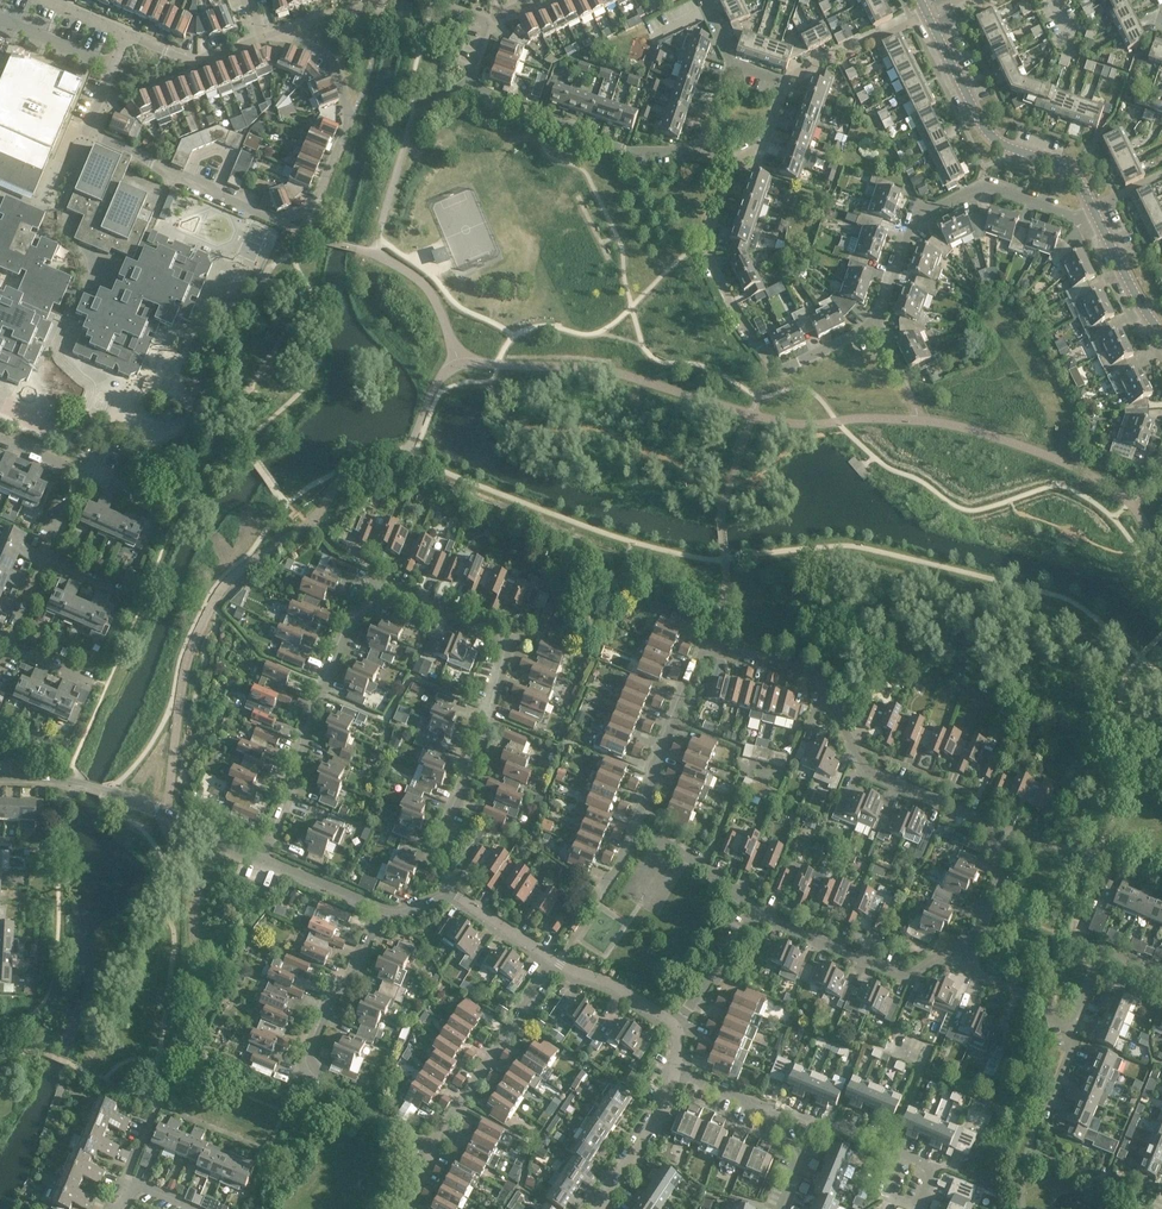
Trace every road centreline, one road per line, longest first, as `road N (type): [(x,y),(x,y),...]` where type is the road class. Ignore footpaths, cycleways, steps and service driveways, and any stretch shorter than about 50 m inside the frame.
road 1 (residential): [(633,823),(704,646),(813,674),(863,772),(993,825)]
road 2 (residential): [(437,1148),(306,1061),(338,988),(356,974),(381,911)]
road 3 (residential): [(768,365),(709,263),(705,239),(731,165),(767,145),(785,82)]
road 4 (residential): [(474,91),(631,152),(693,150),(731,64)]
road 5 (residential): [(273,217),(85,130),(124,35)]
road 6 (residential): [(869,325),(910,222),(926,210),(988,185),(1077,215),(1093,209)]
road 7 (residential): [(266,860),(350,626),(393,592)]
road 8 (residential): [(266,860),(98,788),(0,780)]
road 9 (tertiary): [(1093,209),(1064,166),(1004,144),(982,126),(928,15)]
road 10 (residential): [(449,892),(442,843),(487,726),(484,708),(505,639)]
road 11 (residential): [(273,217),(311,205),(349,117),(322,55),(279,31)]
road 12 (residential): [(437,1148),(551,958)]
road 13 (residential): [(759,912),(911,980),(946,956)]
road 14 (residential): [(1161,976),(1104,952),(1064,1057)]
road 15 (residential): [(1064,1057),(1045,997),(946,956)]
road 16 (residential): [(785,82),(928,15)]
road 17 (residential): [(602,1208),(677,1072)]
road 18 (residential): [(633,823),(696,859),(759,912)]
road 19 (residential): [(946,956),(975,934),(1001,865),(993,825)]
road 20 (residential): [(124,35),(195,62),(262,36)]
road 21 (residential): [(677,1027),(613,985),(551,958)]
road 22 (tertiary): [(1160,335),(1093,209)]
road 23 (residential): [(677,1027),(759,912)]
road 24 (residential): [(381,911),(266,860)]
road 25 (residential): [(551,958),(449,892)]
road 26 (residential): [(505,639),(393,592)]

